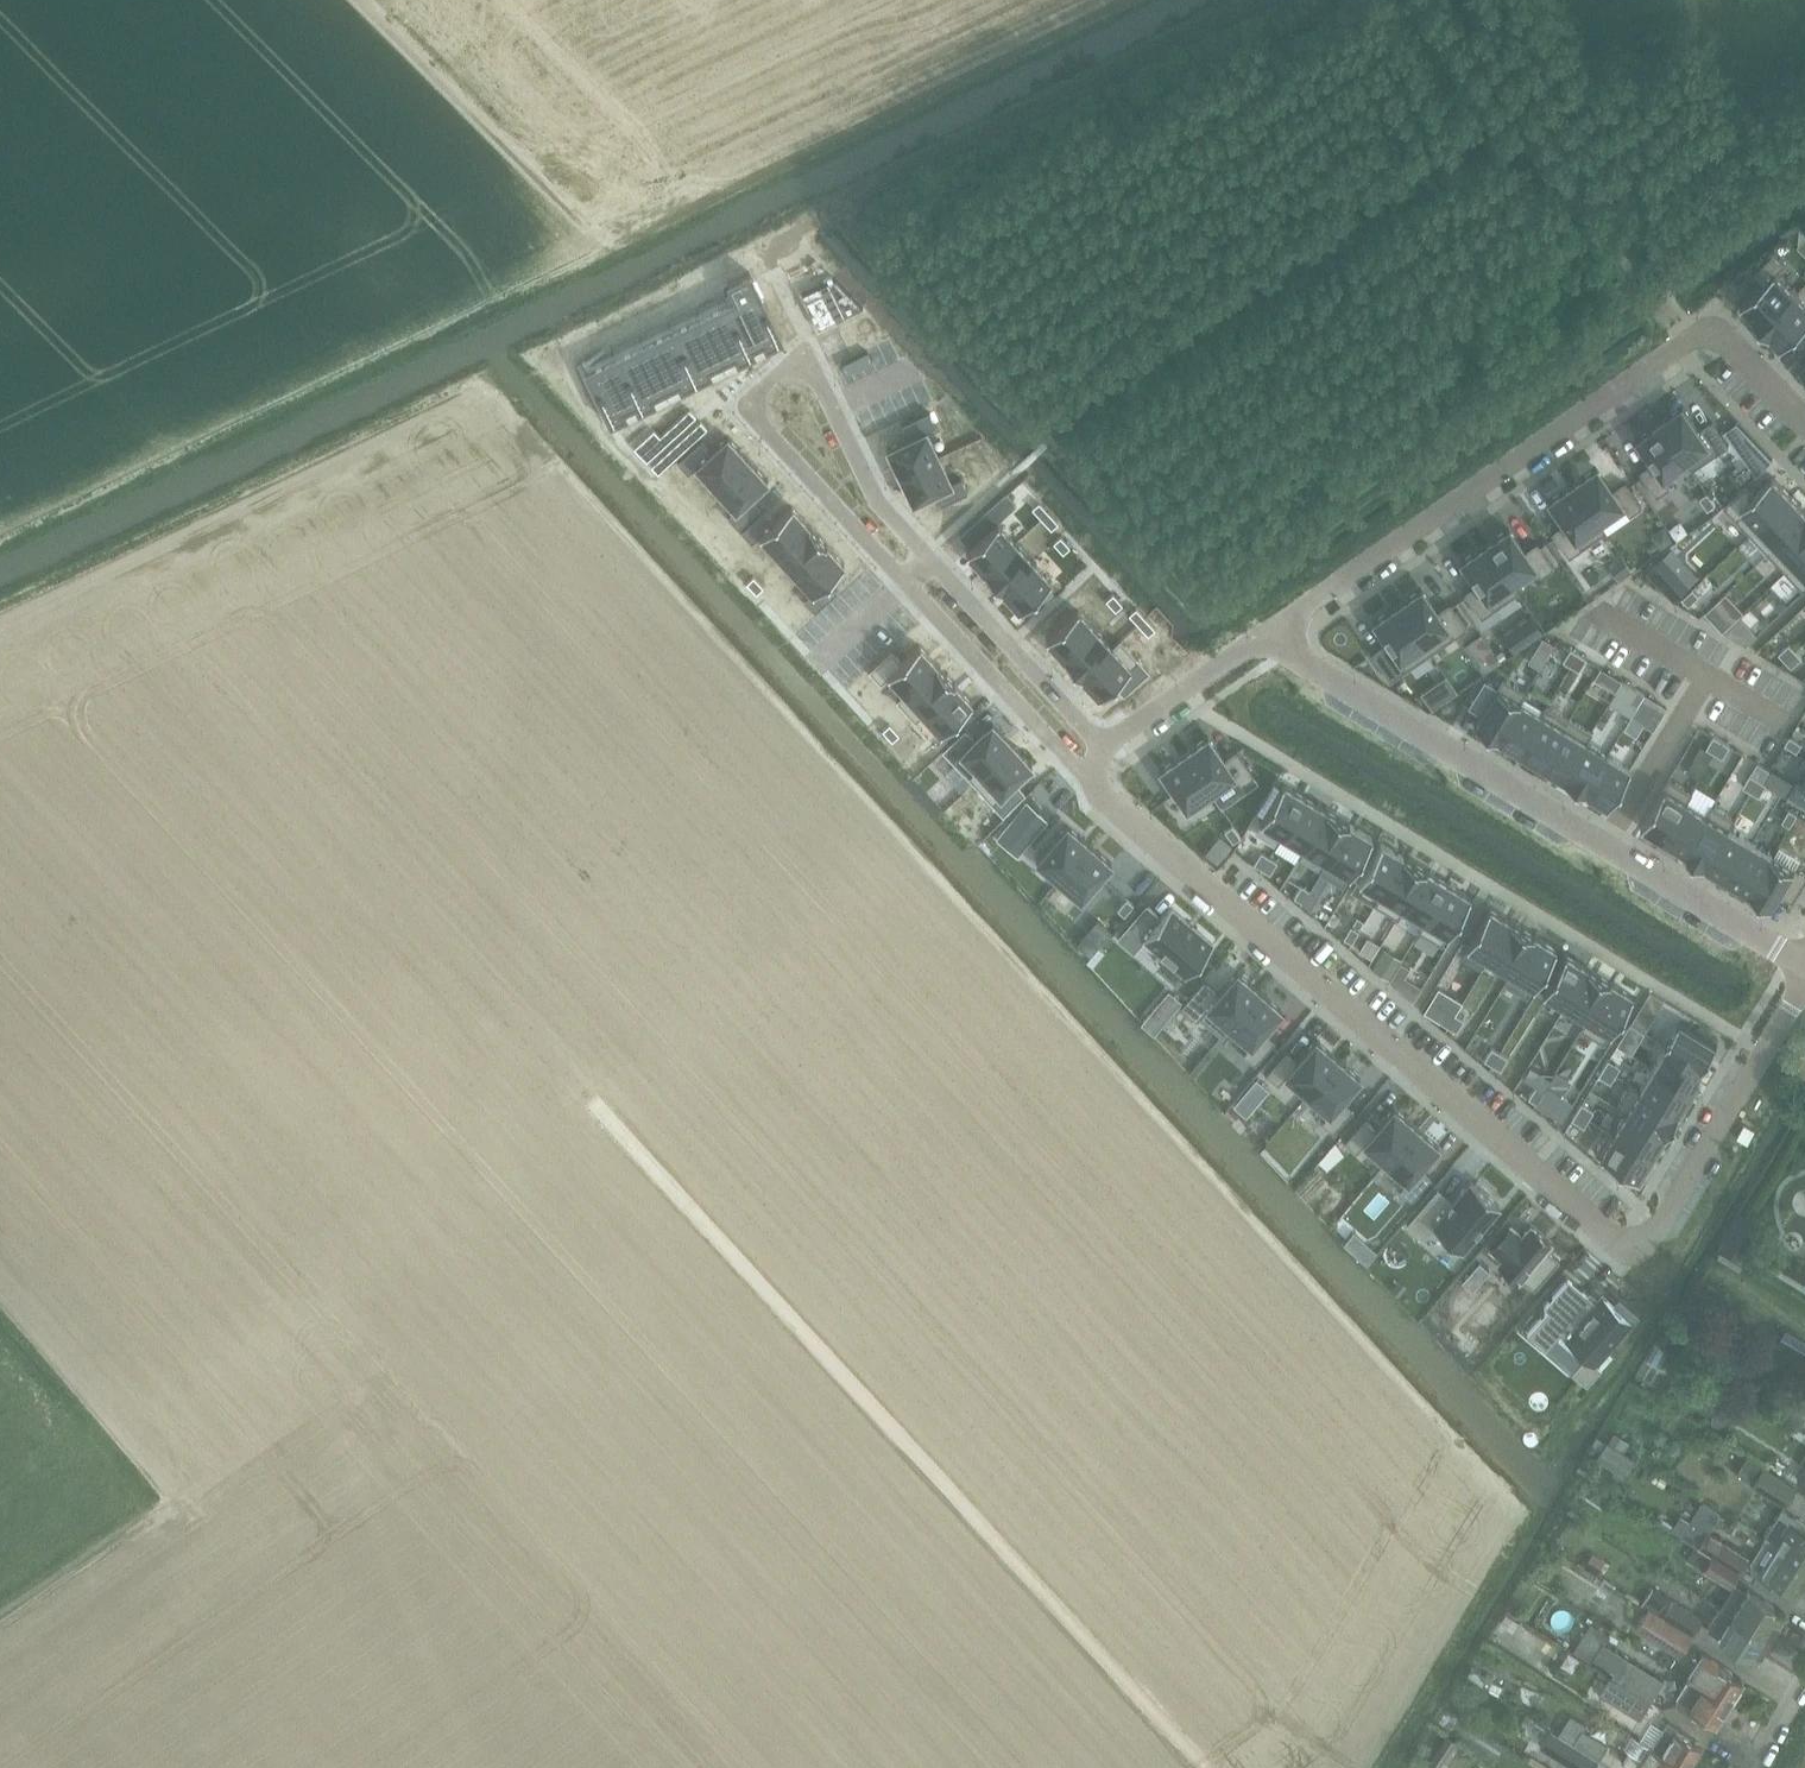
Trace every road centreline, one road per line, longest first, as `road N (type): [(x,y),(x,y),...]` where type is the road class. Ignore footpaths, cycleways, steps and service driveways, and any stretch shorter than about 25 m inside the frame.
road 1 (residential): [(1093,770),(1067,761),(749,408),(806,352),(879,502),(1102,746)]
road 2 (residential): [(1804,977),(1662,1220),(1632,1237),(1609,1230),(1104,796),(1093,770)]
road 3 (residential): [(1273,628),(1714,327),(1804,424)]
road 4 (residential): [(1804,969),(1290,651),(1273,628)]
road 5 (residential): [(1102,746),(1273,628)]

